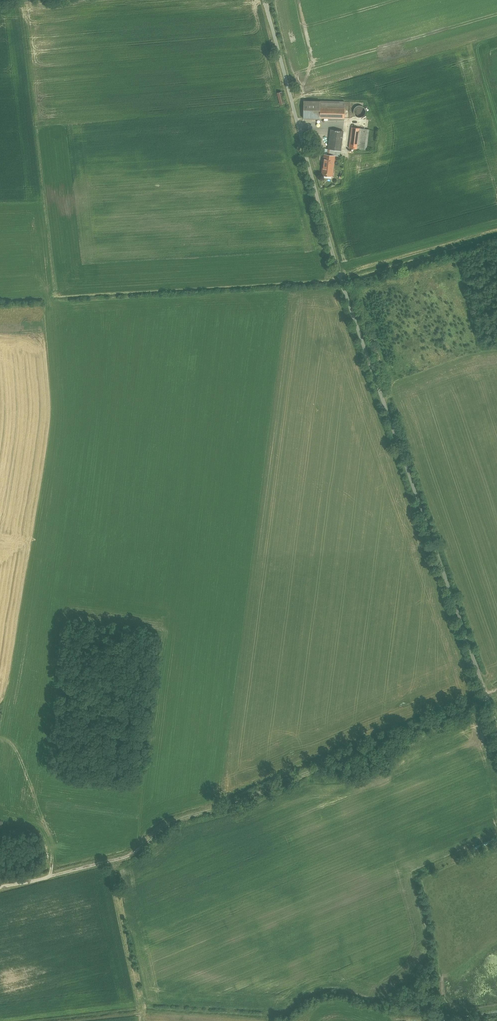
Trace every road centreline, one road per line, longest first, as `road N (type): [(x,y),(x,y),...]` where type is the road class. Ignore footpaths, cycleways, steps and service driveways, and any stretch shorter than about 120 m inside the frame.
road 1 (unclassified): [(496,729),(341,284),(265,0)]
road 2 (track): [(0,889),(130,856),(170,823),(496,692)]

